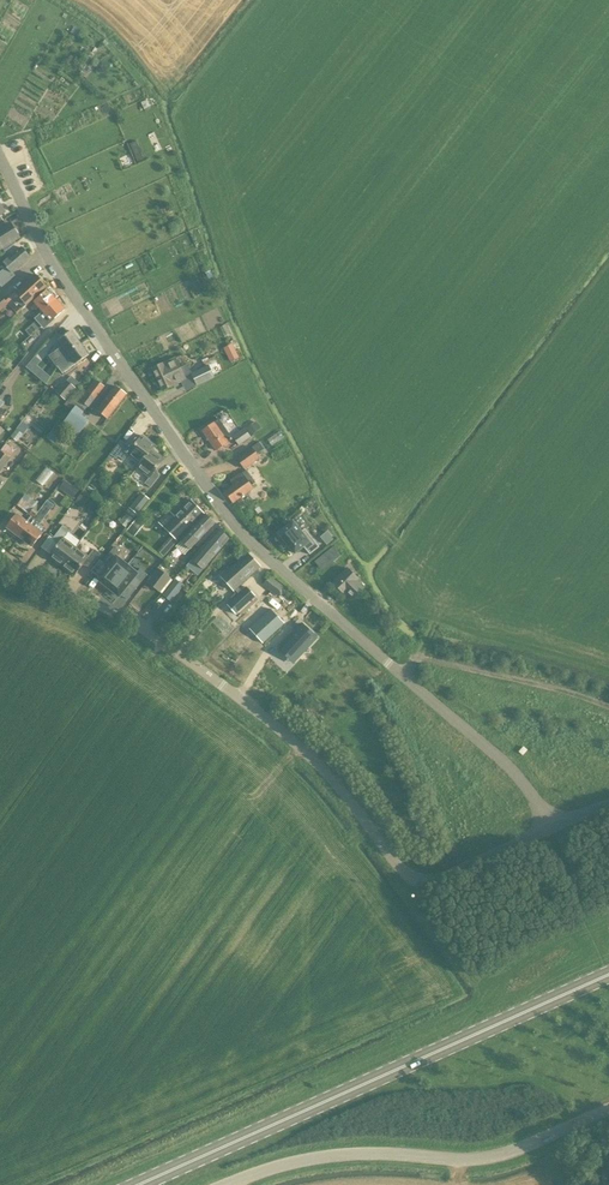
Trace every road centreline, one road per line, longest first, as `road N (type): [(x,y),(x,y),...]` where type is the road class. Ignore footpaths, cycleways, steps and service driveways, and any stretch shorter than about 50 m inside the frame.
road 1 (unclassified): [(551,825),(420,882),(401,871),(319,768),(261,710),(150,630),(0,552)]
road 2 (primary): [(608,973),(139,1184)]
road 3 (residential): [(245,533),(97,334),(0,164)]
road 4 (unclassified): [(229,1184),(362,1152),(479,1161),(510,1155),(608,1114)]
road 5 (unclassified): [(406,673),(245,533)]
road 6 (unclassified): [(406,673),(419,661),(608,707)]
road 7 (unclassified): [(551,825),(523,783),(406,673)]

